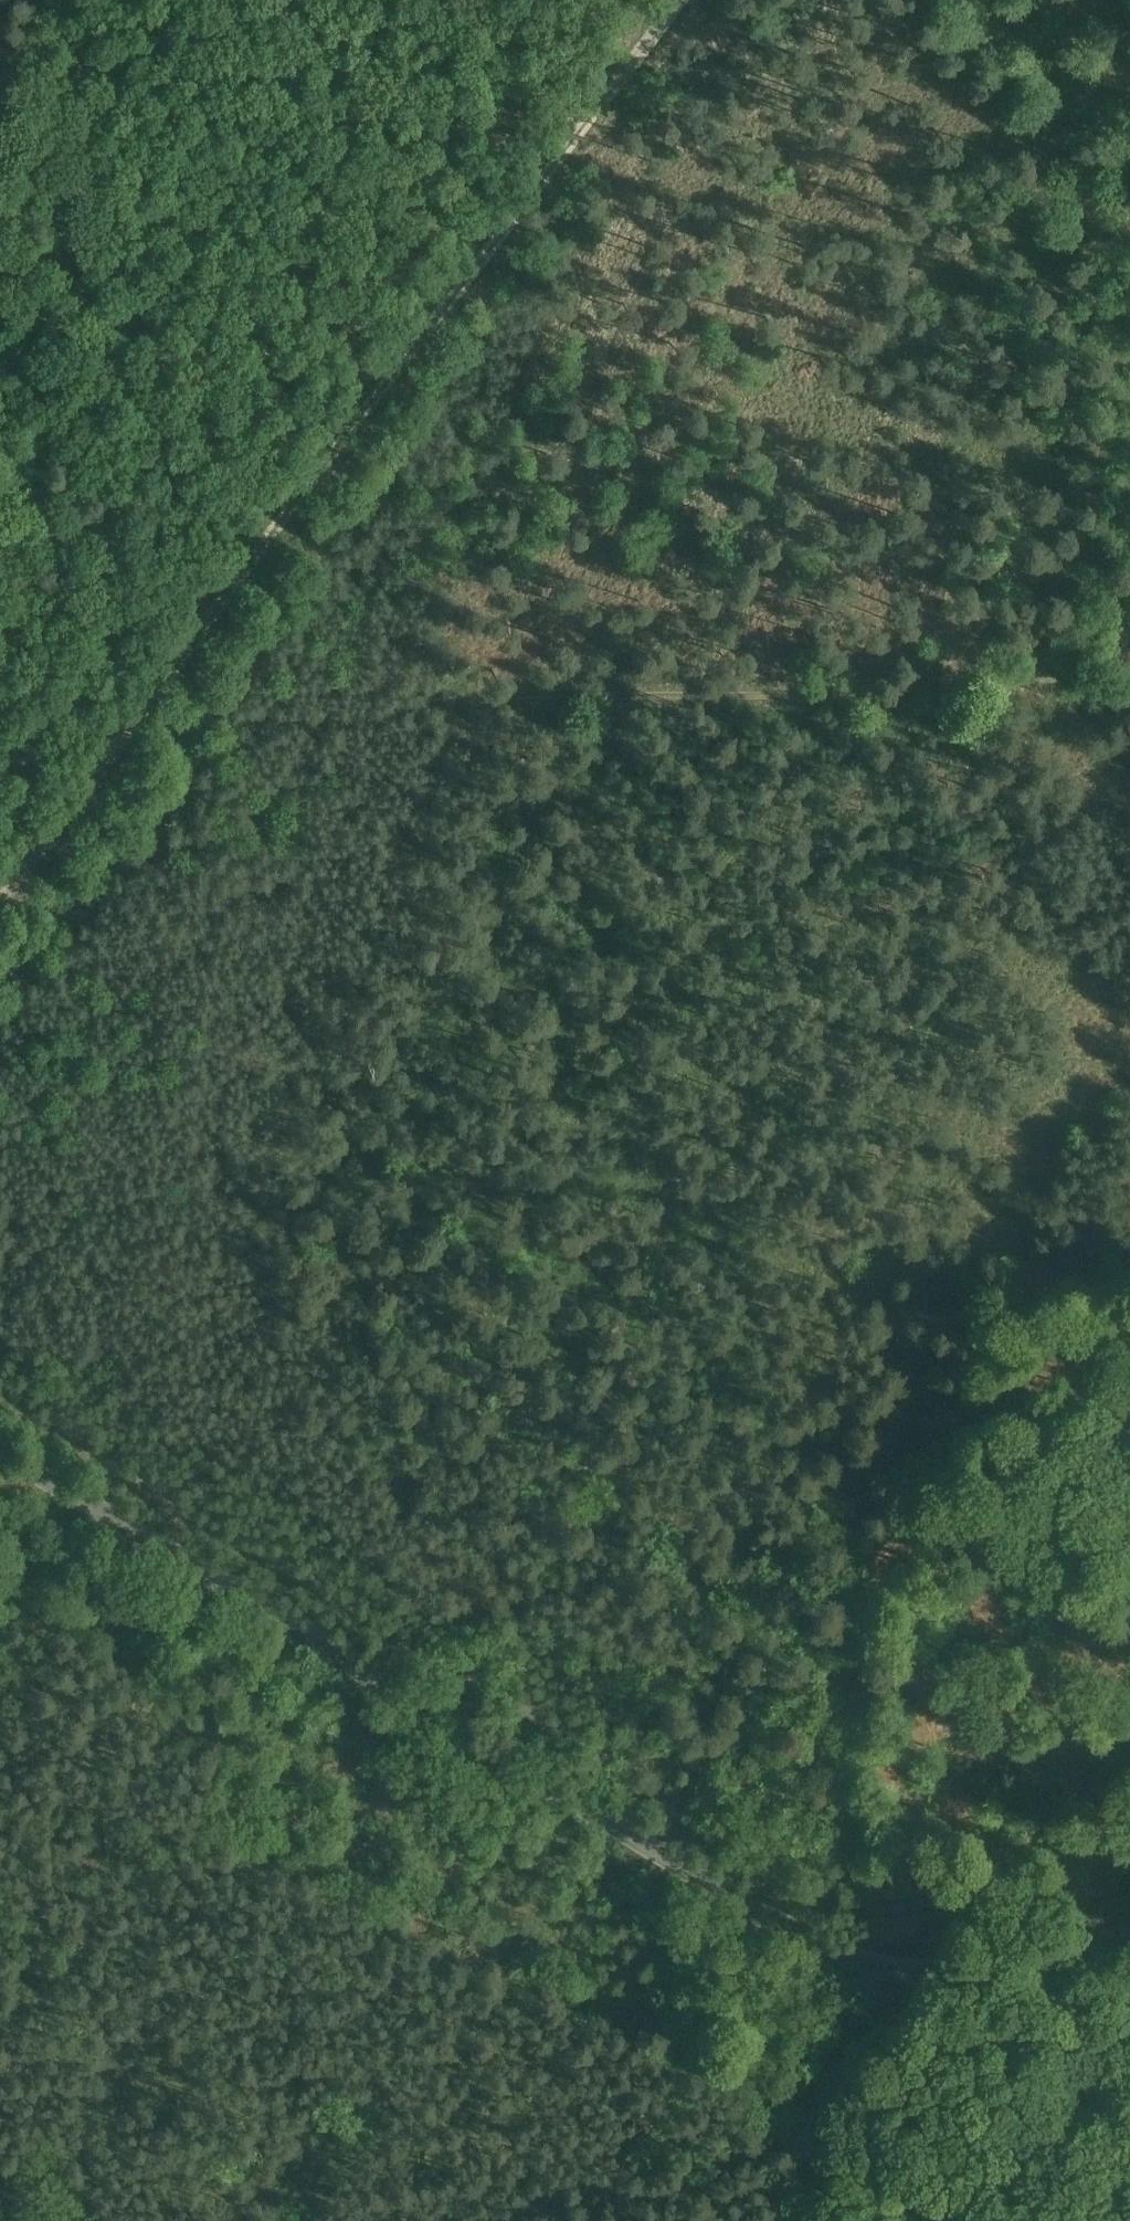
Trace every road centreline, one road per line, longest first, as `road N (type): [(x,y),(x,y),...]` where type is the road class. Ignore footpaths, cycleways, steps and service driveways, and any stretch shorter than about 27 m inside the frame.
road 1 (tertiary): [(1129,1936),(923,1973),(823,1946),(0,1449)]
road 2 (track): [(675,0),(0,890)]
road 3 (track): [(1129,701),(788,689),(134,720)]

